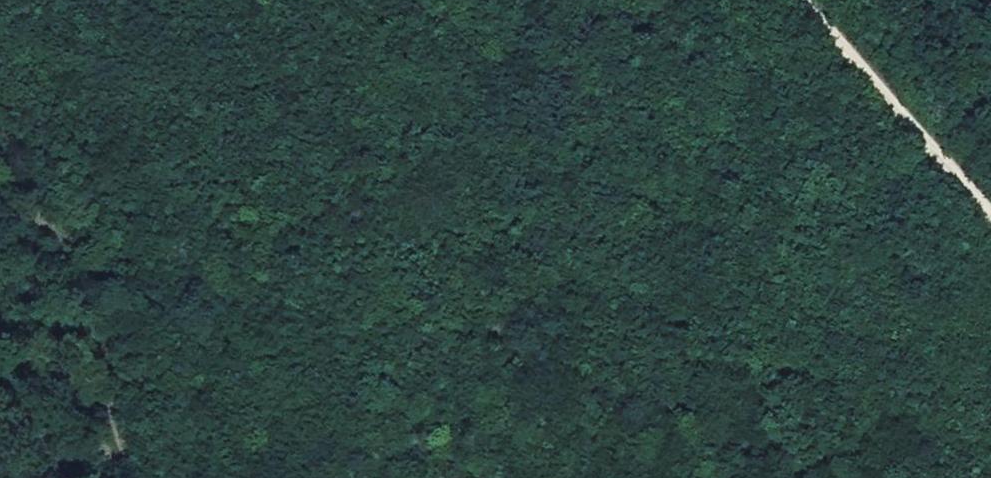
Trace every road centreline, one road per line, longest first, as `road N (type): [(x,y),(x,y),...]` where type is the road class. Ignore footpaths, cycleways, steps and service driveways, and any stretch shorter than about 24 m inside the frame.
road 1 (track): [(0,124),(136,477)]
road 2 (track): [(800,0),(990,221)]

